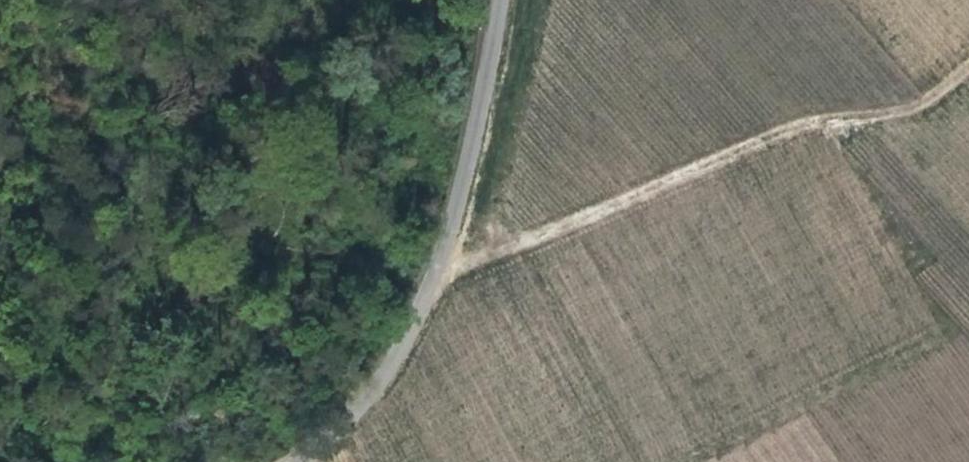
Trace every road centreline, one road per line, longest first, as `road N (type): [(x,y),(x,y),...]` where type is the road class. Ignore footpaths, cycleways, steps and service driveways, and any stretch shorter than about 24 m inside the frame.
road 1 (track): [(439,271),(613,209),(787,131),(921,104),(968,68)]
road 2 (unclassified): [(503,0),(439,271),(386,376),(297,461)]

